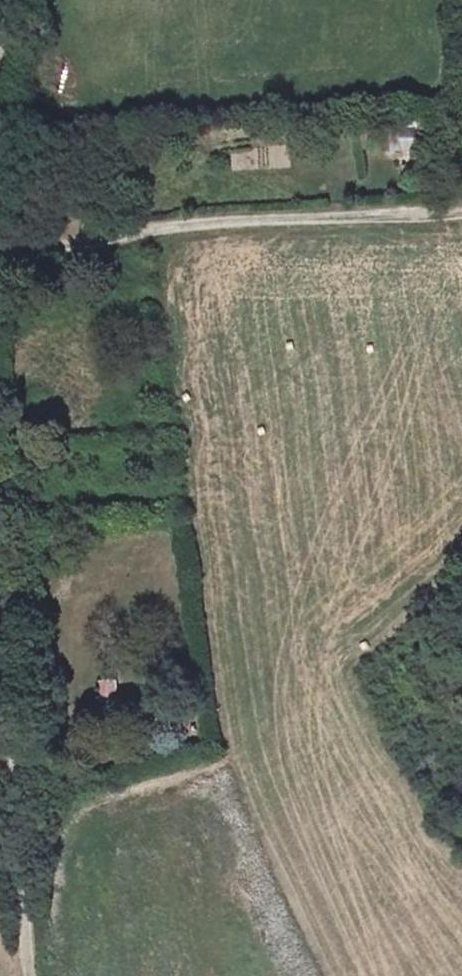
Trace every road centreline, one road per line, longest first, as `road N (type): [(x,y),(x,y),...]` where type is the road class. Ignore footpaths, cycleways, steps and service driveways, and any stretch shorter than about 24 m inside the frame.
road 1 (track): [(0,249),(240,219),(461,212)]
road 2 (track): [(4,688),(33,975)]

